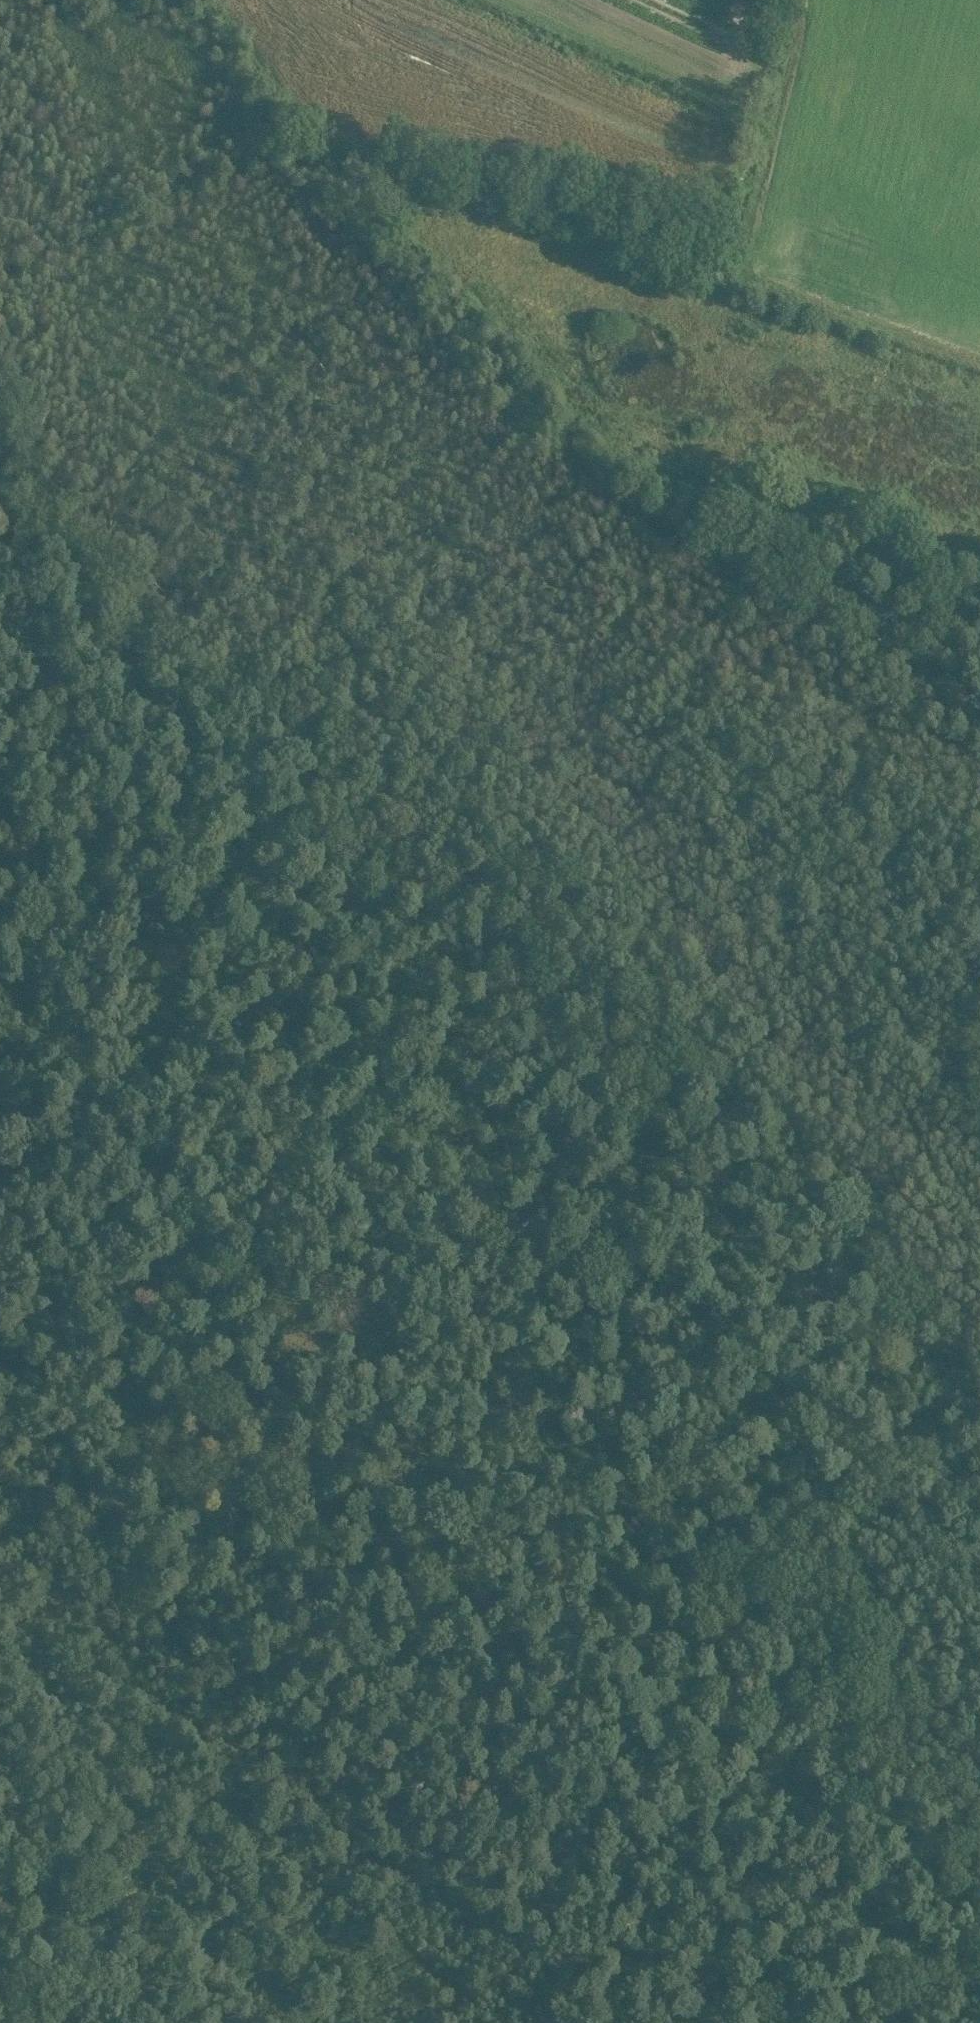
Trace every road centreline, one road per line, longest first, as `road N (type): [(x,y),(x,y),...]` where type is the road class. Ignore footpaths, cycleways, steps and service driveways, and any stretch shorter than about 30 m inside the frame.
road 1 (track): [(869,2022),(979,1967)]

